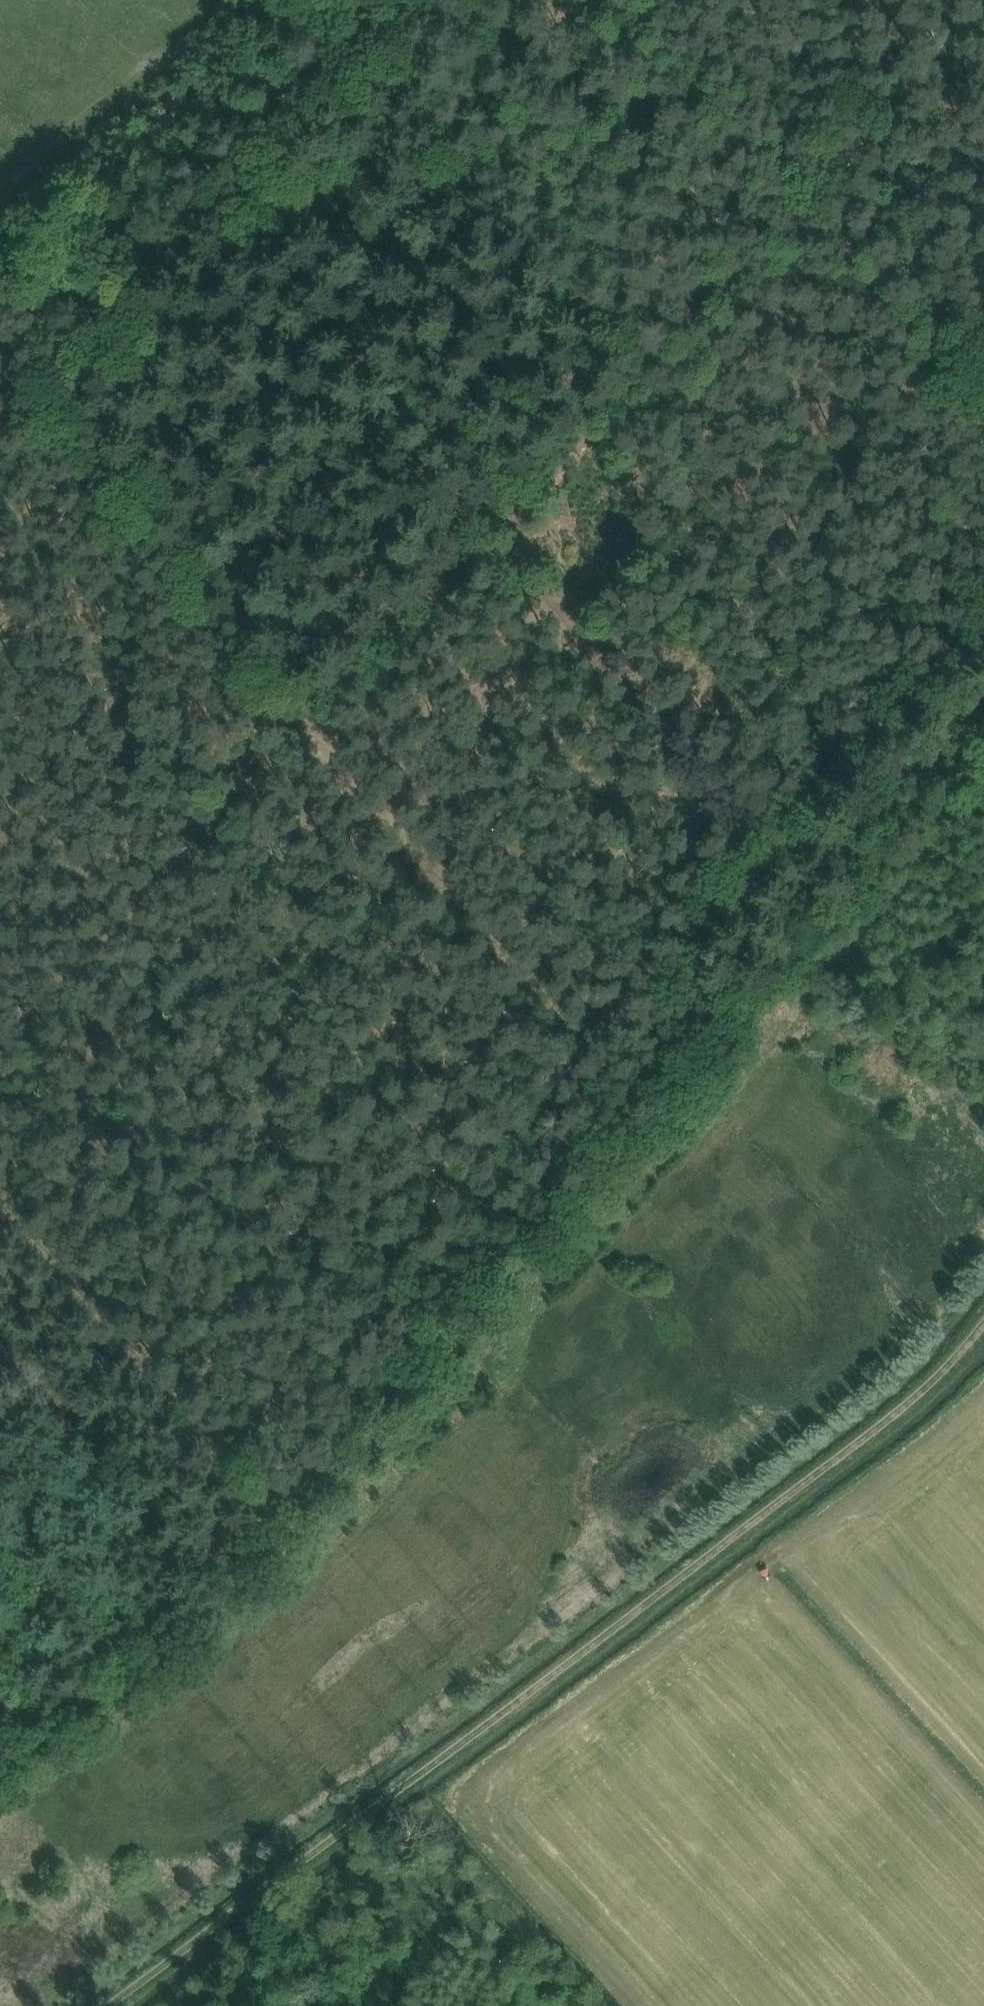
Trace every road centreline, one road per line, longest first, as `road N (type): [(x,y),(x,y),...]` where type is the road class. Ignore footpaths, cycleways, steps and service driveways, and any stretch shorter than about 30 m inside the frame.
road 1 (track): [(0,290),(285,0)]

